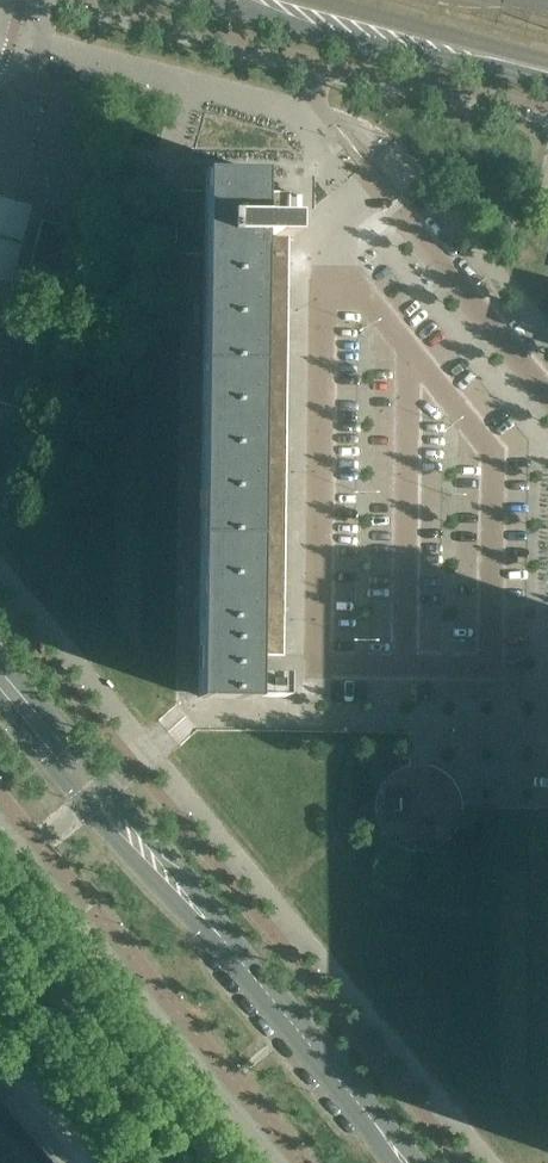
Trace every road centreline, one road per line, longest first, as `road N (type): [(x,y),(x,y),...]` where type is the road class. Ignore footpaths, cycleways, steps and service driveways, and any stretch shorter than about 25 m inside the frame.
road 1 (secondary): [(393,1162),(0,685)]
road 2 (secondary): [(216,0),(405,52),(547,79)]
road 3 (residential): [(547,391),(381,183)]

